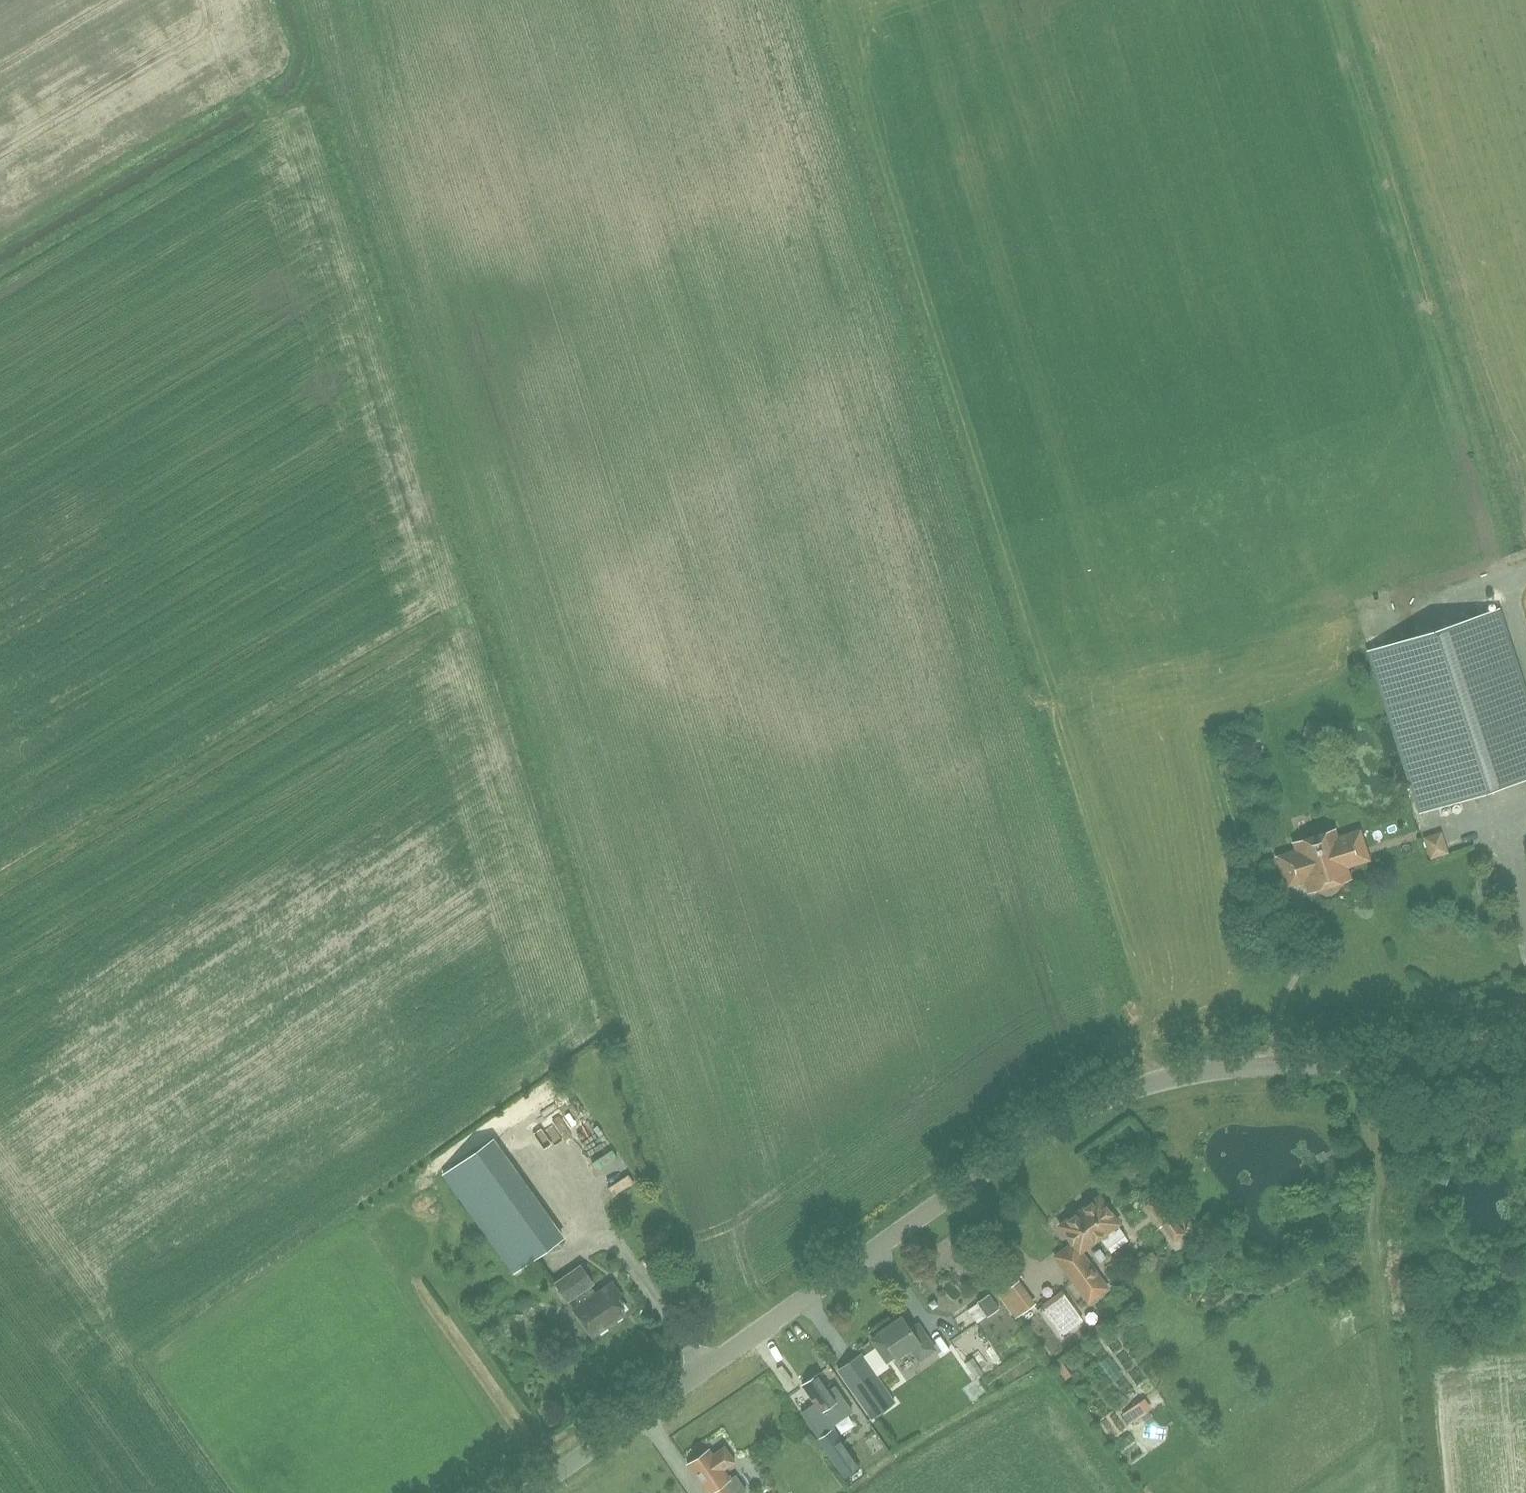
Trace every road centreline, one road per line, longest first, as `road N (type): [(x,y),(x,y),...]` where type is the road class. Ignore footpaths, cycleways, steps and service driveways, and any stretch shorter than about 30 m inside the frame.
road 1 (unclassified): [(529,1492),(1048,1129),(1098,1103),(1208,1071),(1525,1046)]
road 2 (track): [(758,1332),(714,1269),(679,1164)]

